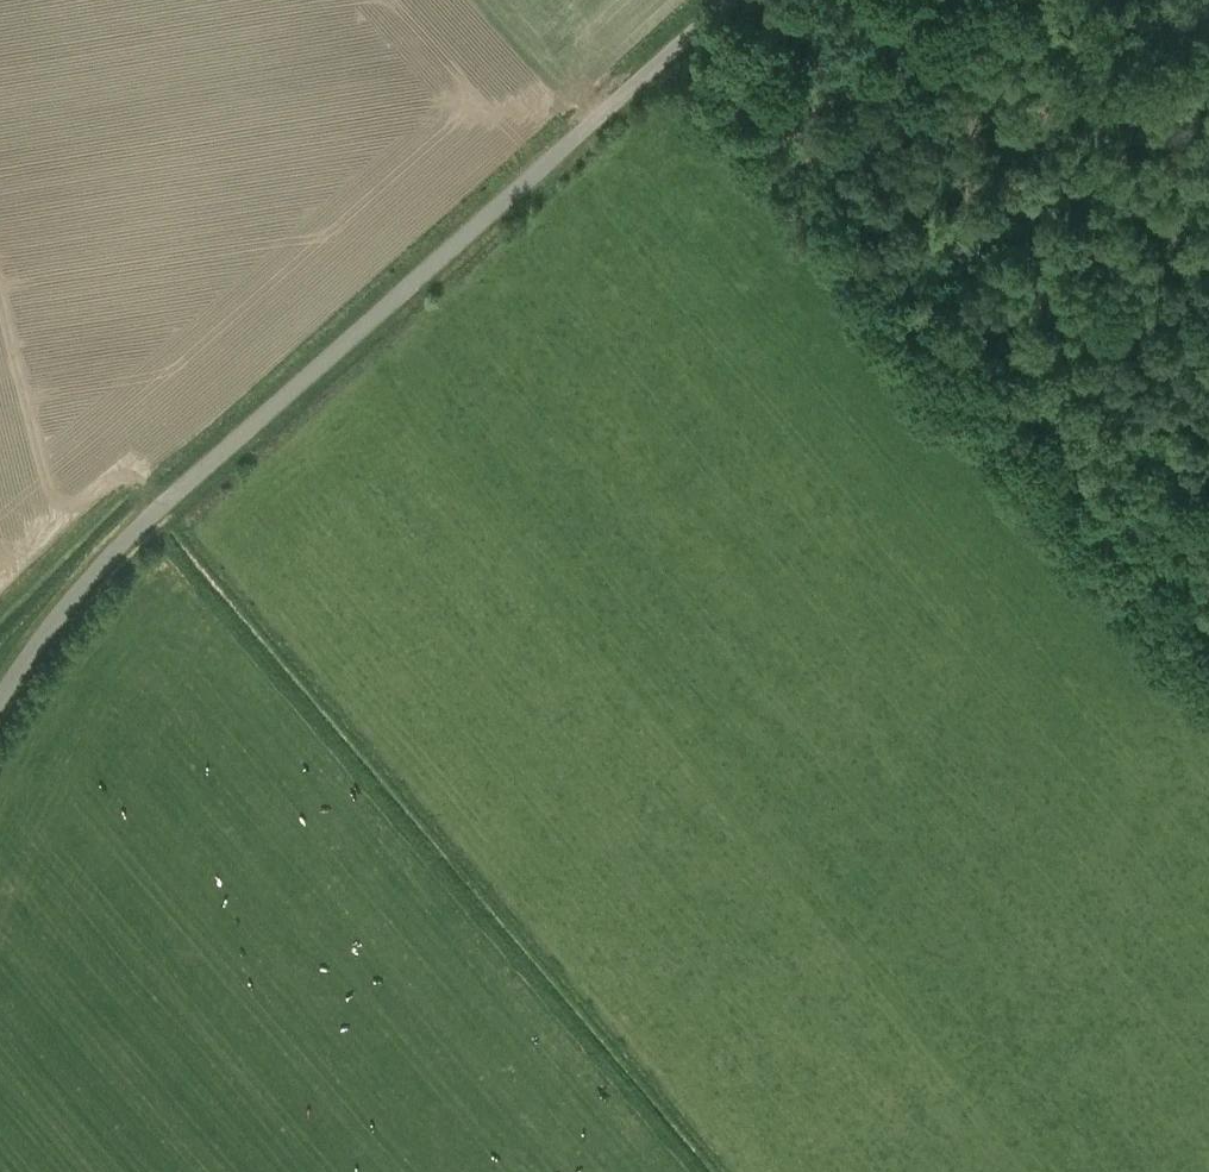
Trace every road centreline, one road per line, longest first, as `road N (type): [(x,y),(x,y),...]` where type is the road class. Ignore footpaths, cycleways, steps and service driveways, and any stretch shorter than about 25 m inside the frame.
road 1 (unclassified): [(0,697),(66,588),(215,433),(713,0)]

